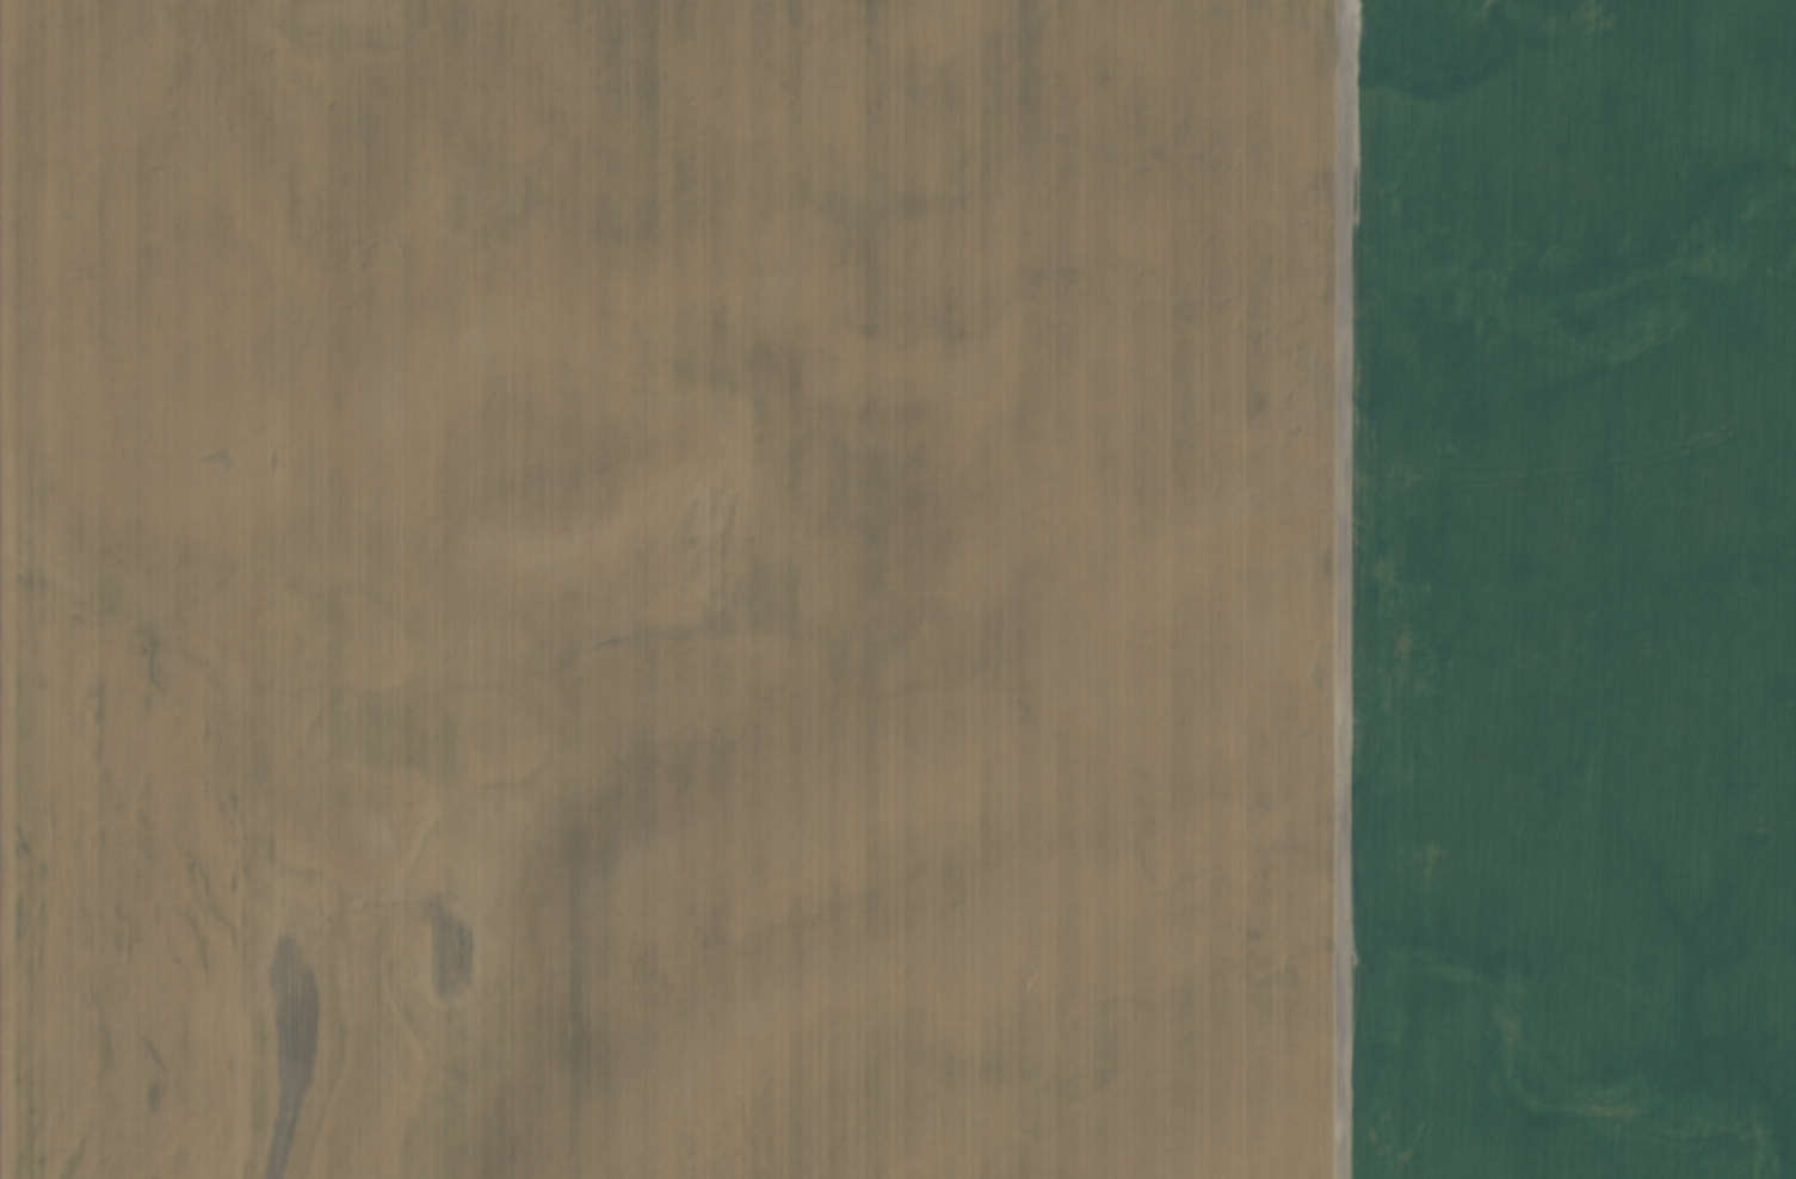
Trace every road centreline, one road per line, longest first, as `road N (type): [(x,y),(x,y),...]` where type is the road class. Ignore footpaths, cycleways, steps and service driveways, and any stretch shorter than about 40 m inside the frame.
road 1 (track): [(1361,1178),(1374,0)]
road 2 (track): [(2,1178),(3,0)]

